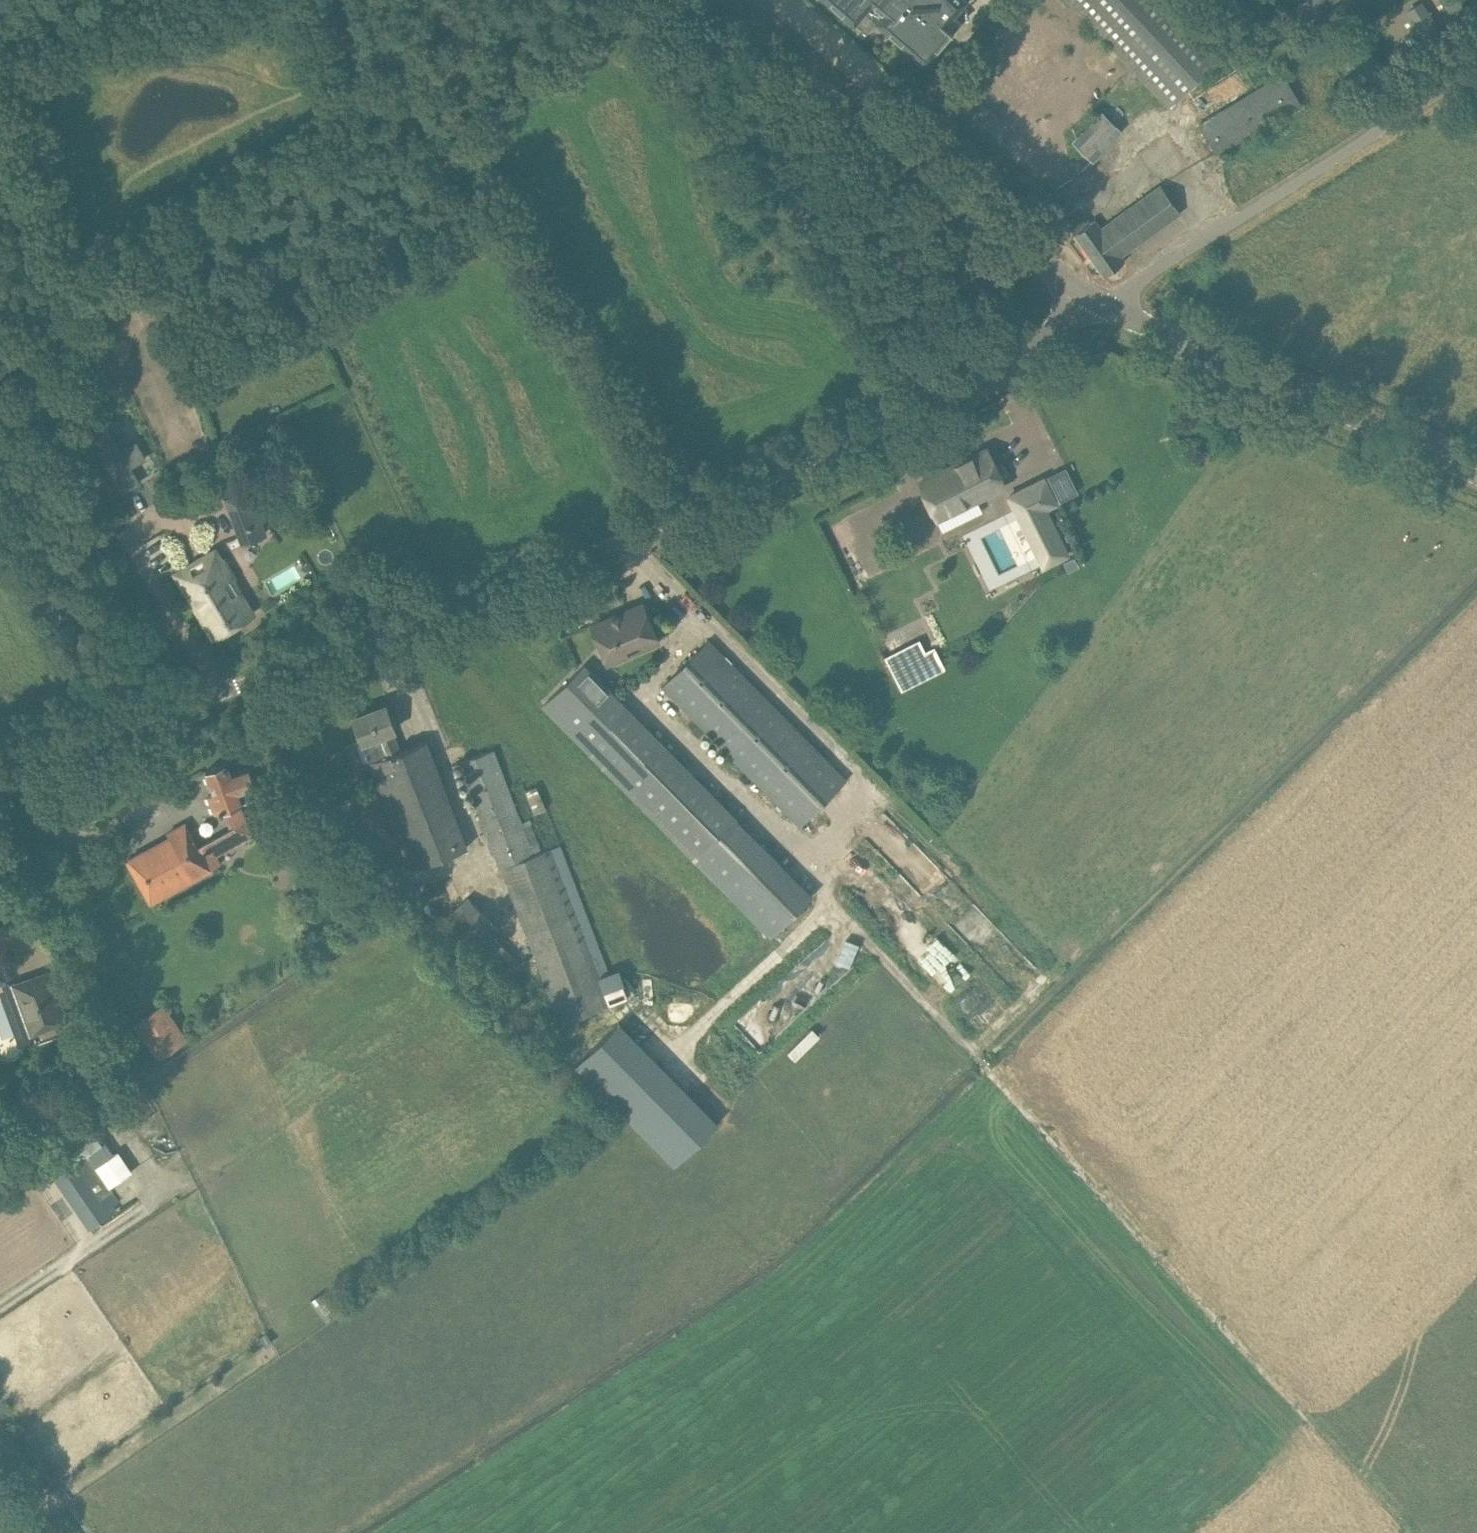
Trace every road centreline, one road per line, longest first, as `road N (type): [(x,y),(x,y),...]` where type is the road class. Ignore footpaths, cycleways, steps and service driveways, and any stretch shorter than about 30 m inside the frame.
road 1 (unclassified): [(0,777),(121,737),(833,446),(1114,298)]
road 2 (unclassified): [(1114,298),(1012,245),(733,0)]
road 3 (track): [(225,692),(0,343)]
road 4 (unclassified): [(1476,474),(1114,298)]
road 5 (unclassified): [(1114,298),(1310,178)]

